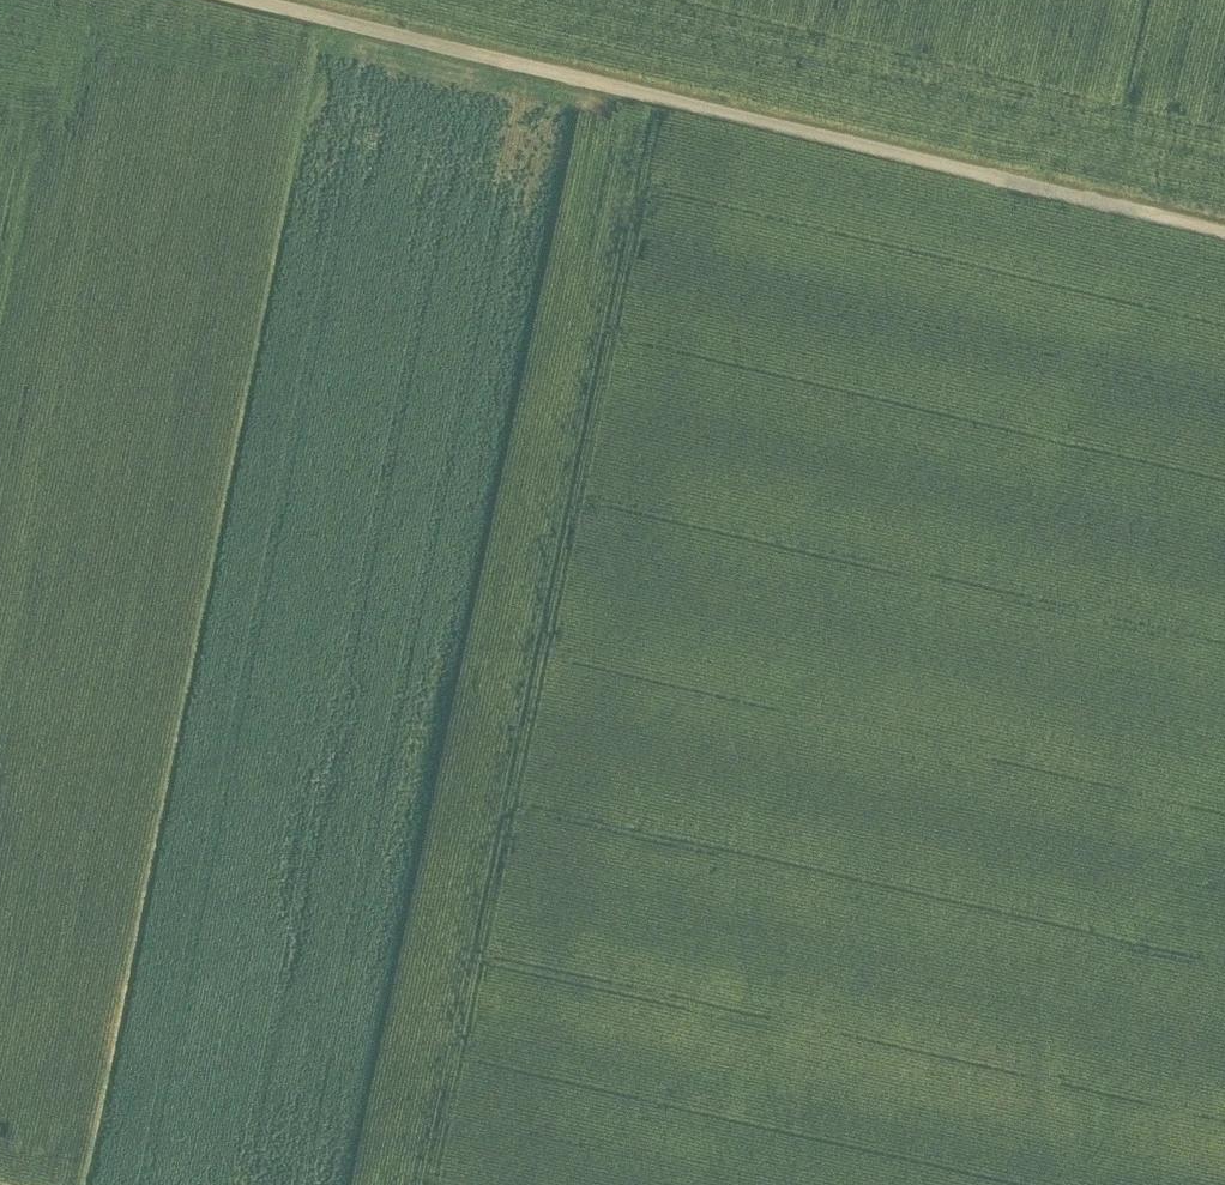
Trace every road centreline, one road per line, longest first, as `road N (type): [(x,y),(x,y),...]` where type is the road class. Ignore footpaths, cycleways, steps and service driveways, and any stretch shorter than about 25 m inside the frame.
road 1 (track): [(253,0),(1224,231)]

